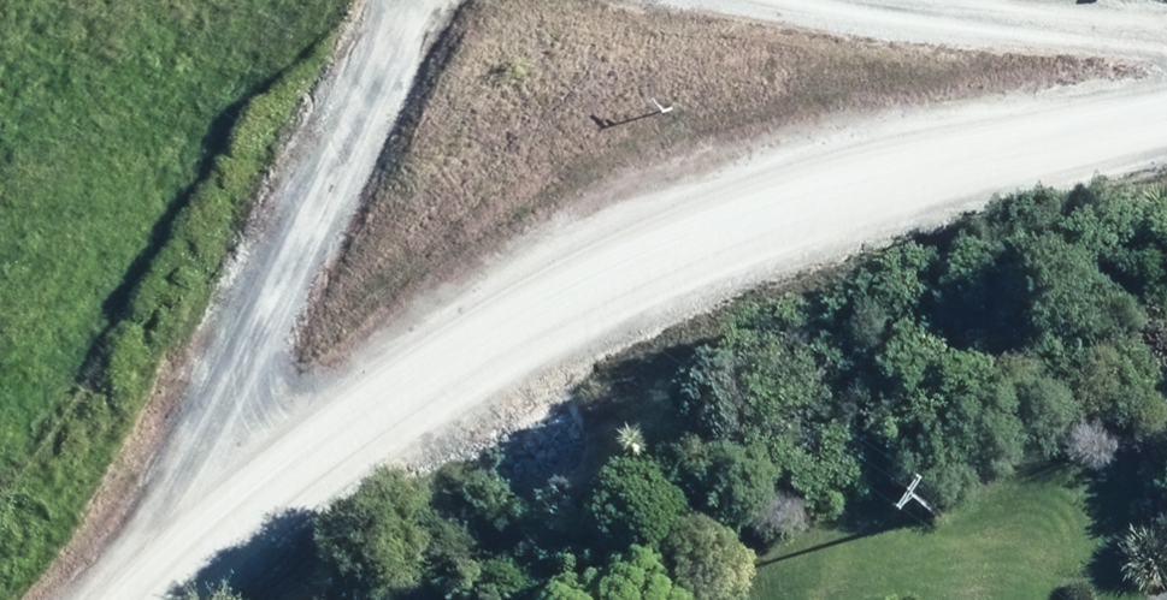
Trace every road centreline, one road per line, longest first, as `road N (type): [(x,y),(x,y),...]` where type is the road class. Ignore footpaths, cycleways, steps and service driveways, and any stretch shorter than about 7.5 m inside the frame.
road 1 (unclassified): [(184,590),(341,449),(532,327),(734,235),(976,165),(1166,124)]
road 2 (unclassified): [(184,590),(429,0)]
road 3 (unclassified): [(844,0),(1166,33)]

